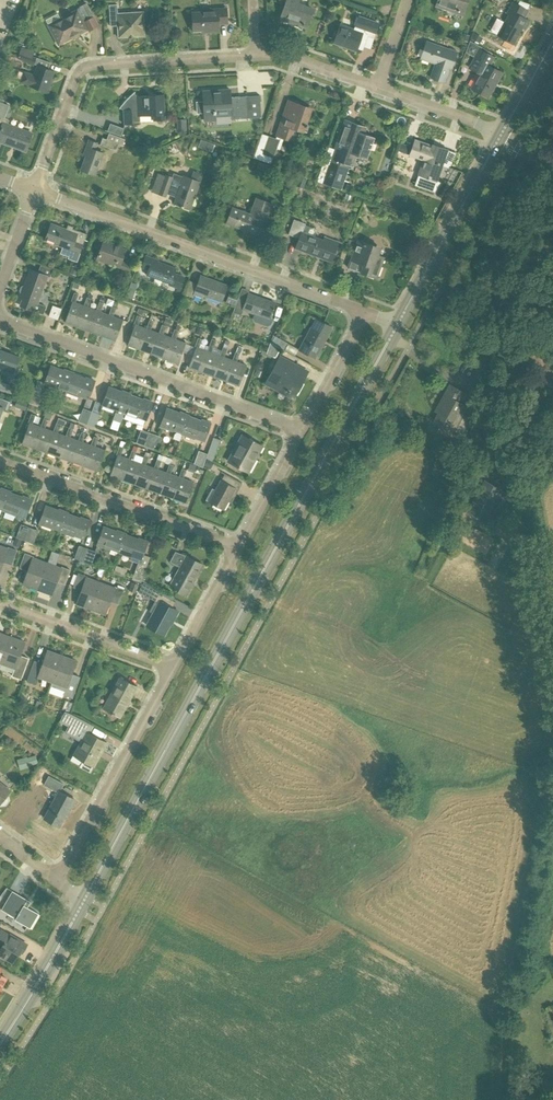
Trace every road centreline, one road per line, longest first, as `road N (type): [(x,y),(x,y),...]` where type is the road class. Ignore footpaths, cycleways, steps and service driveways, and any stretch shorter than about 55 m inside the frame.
road 1 (primary): [(397,324),(86,897)]
road 2 (residential): [(35,191),(367,313)]
road 3 (residential): [(302,431),(0,320)]
road 4 (residential): [(257,54),(94,64),(76,73),(35,191)]
road 5 (residential): [(237,547),(0,461)]
road 6 (residential): [(58,882),(174,665)]
road 7 (primary): [(501,133),(397,324)]
road 8 (residential): [(0,602),(174,665)]
road 9 (primary): [(86,897),(0,1042)]
road 10 (residential): [(302,431),(367,313)]
road 11 (residential): [(174,665),(237,547)]
road 12 (residential): [(237,547),(302,431)]
road 13 (residential): [(501,133),(379,86)]
road 14 (residential): [(379,86),(278,53),(257,54)]

